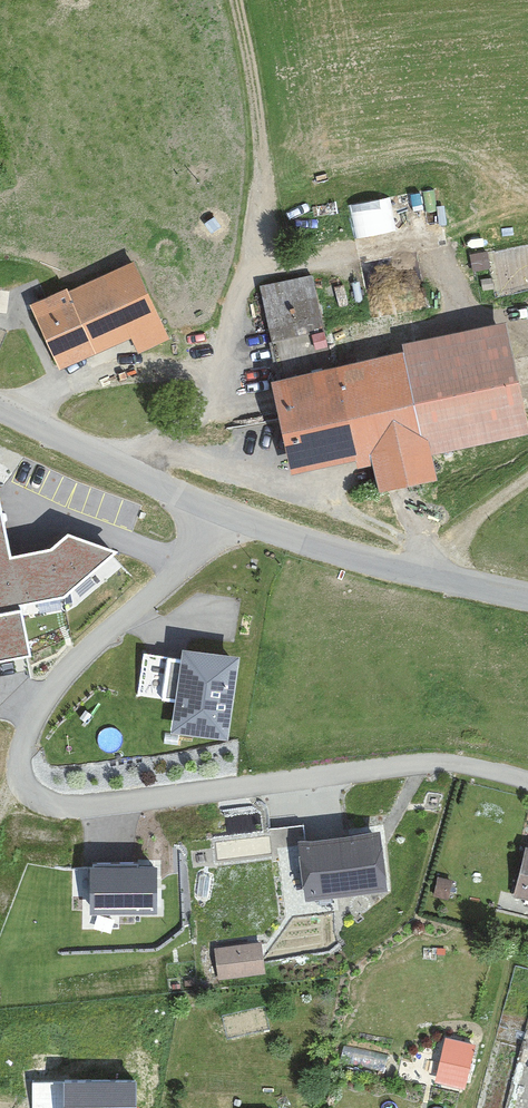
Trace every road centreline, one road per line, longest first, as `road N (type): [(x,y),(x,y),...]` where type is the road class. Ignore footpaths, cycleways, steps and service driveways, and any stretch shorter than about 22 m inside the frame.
road 1 (unclassified): [(527,596),(346,557),(218,511),(0,412)]

